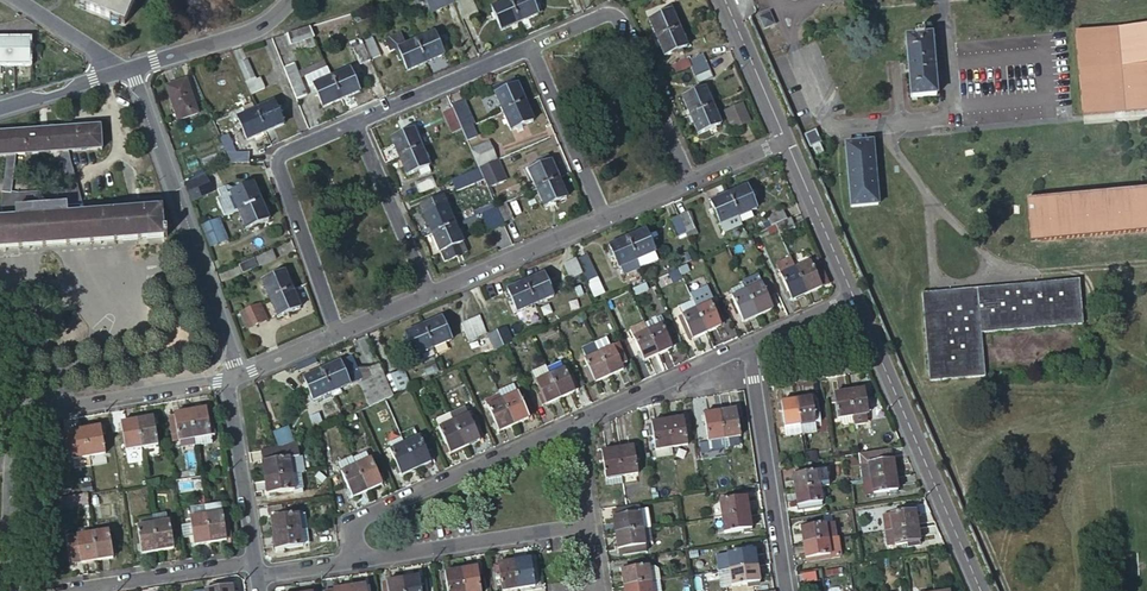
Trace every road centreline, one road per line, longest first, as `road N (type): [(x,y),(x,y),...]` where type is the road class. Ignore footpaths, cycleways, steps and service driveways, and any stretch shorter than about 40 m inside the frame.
road 1 (residential): [(234,377),(225,326),(132,68)]
road 2 (residential): [(846,300),(978,590)]
road 3 (residential): [(581,419),(349,523),(354,564)]
road 4 (residential): [(690,180),(624,24),(607,13),(527,48)]
road 5 (residential): [(356,121),(287,151),(277,164),(338,333)]
road 6 (residential): [(592,527),(354,564)]
road 7 (residential): [(784,590),(750,353)]
road 8 (residential): [(234,377),(4,425)]
road 9 (residential): [(356,121),(430,292)]
road 10 (residential): [(527,48),(356,121)]
road 11 (residential): [(254,561),(234,377)]
road 12 (residential): [(527,48),(598,218)]
road 13 (residential): [(598,218),(430,292)]
road 14 (residential): [(750,353),(581,419)]
road 15 (residential): [(292,0),(248,35),(132,68)]
road 16 (residential): [(254,561),(82,590)]
road 17 (residential): [(783,141),(846,300)]
road 18 (residential): [(2,590),(4,425)]
road 19 (residential): [(721,0),(783,141)]
road 20 (residential): [(17,0),(109,62),(114,74)]

